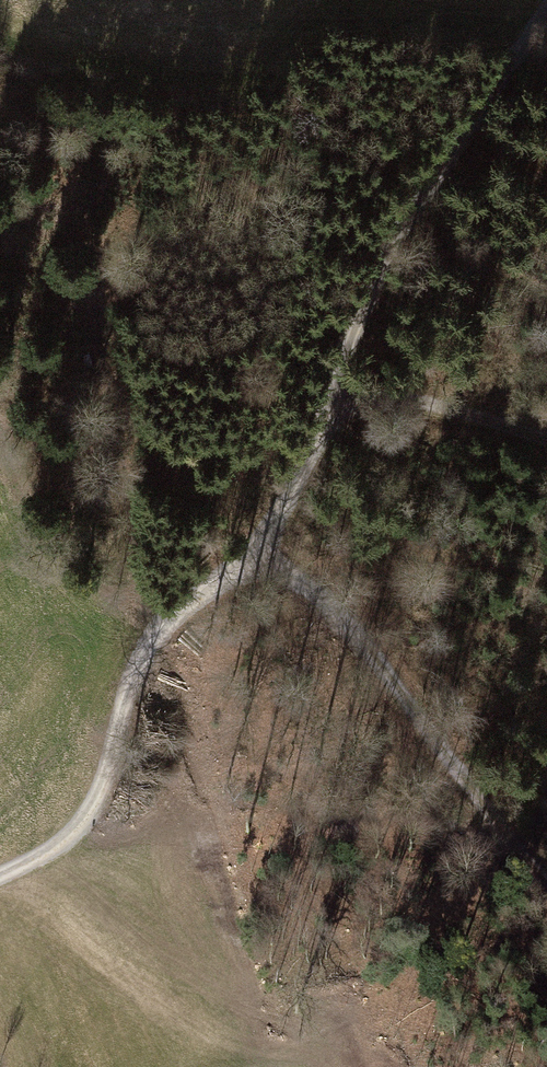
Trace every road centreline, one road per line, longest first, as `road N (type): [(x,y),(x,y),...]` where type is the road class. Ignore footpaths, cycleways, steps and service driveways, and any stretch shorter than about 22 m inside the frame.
road 1 (track): [(546,440),(430,402),(378,398),(344,411),(268,533),(217,569),(158,637),(109,766),(75,831),(0,878)]
road 2 (track): [(344,411),(350,337),(466,121),(546,11)]
road 3 (track): [(268,533),(546,889)]

